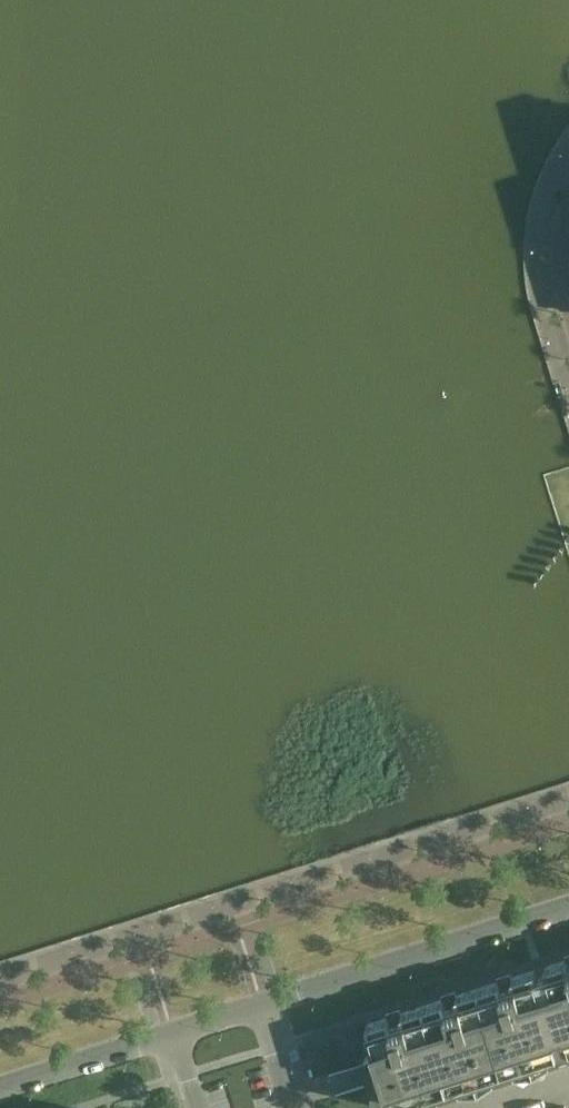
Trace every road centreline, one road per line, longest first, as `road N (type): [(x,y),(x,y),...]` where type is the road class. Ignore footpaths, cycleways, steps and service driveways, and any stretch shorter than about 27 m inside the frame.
road 1 (residential): [(262,1008),(568,910)]
road 2 (residential): [(0,1090),(176,1035)]

